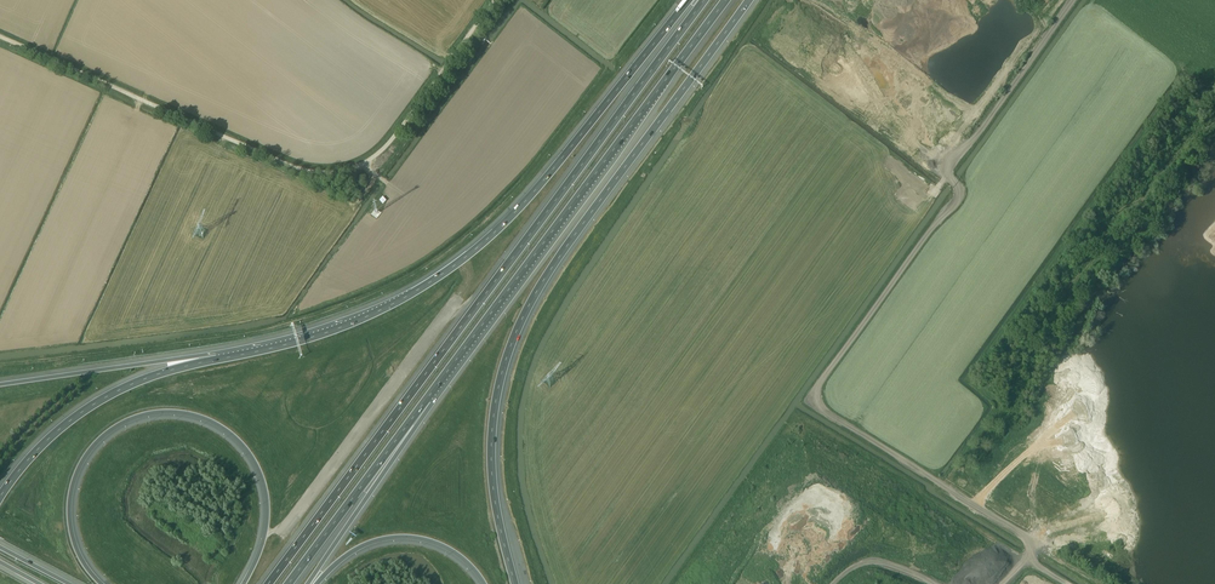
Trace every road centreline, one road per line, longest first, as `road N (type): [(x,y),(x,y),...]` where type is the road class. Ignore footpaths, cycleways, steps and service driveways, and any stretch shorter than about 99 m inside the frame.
road 1 (motorway): [(704,0),(268,583)]
road 2 (motorway): [(516,583),(493,474),(494,413),(509,350),(571,239),(749,0)]
road 3 (motorway): [(688,0),(522,205),(467,256),(332,331),(217,359)]
road 4 (unclassified): [(497,0),(391,144),(360,166),(330,173),(292,168),(0,37)]
road 5 (motorway): [(433,390),(726,0)]
road 6 (motorway): [(101,583),(72,532),(74,477),(111,429),(170,412),(229,431),(264,482),(265,534),(243,583)]
road 7 (track): [(478,304),(446,315),(283,527),(265,534)]
road 8 (motorway): [(217,359),(140,381),(78,415),(0,496)]
road 9 (motorway): [(288,583),(433,390)]
road 10 (motorway): [(307,583),(433,390)]
road 11 (motorway): [(217,359),(0,385)]
road 12 (motorway): [(316,583),(359,548),(402,537),(453,551),(485,583)]

